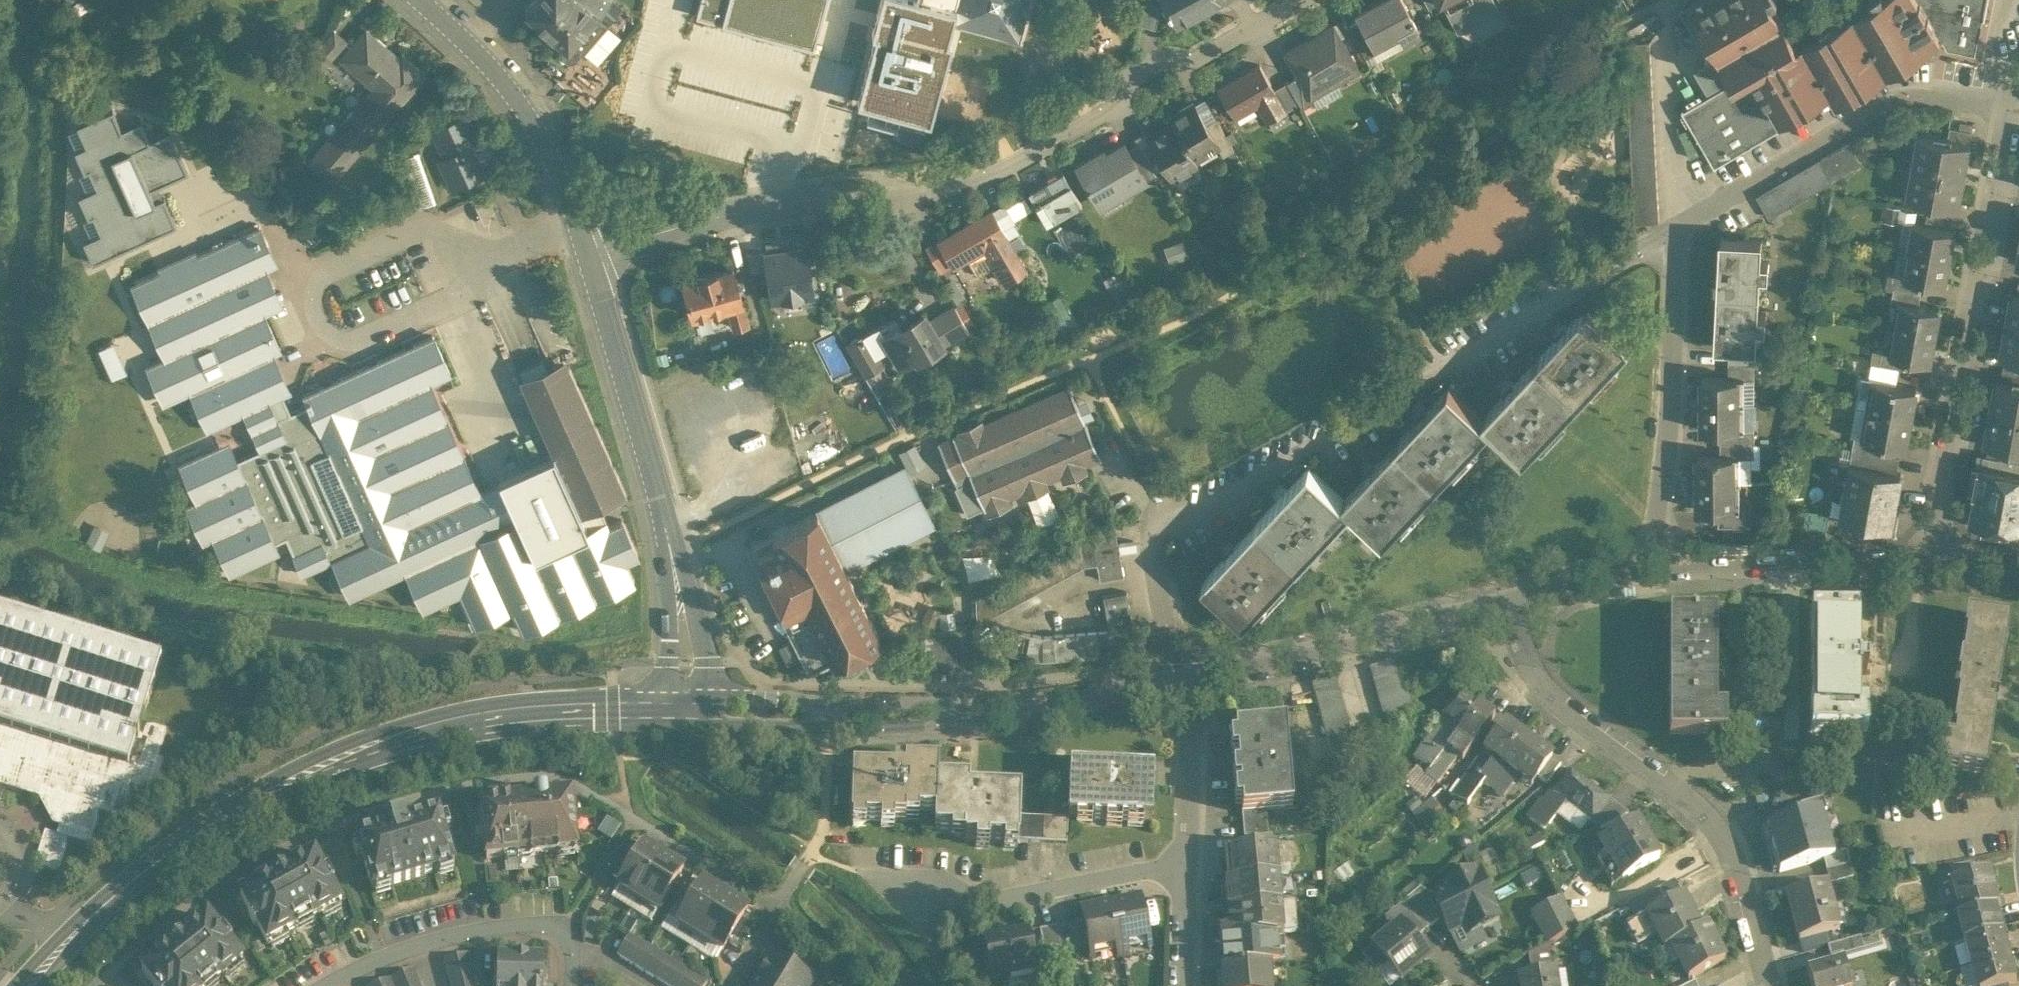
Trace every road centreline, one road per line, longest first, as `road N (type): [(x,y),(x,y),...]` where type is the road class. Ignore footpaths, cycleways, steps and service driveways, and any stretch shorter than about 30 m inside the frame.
road 1 (residential): [(1183,682),(1153,548),(1161,529),(1444,371),(1678,225)]
road 2 (tertiary): [(30,985),(152,866),(332,763),(472,721),(664,711)]
road 3 (residential): [(862,200),(1010,168),(1309,0)]
road 4 (residential): [(1513,596),(1528,671),(1554,702),(1710,824),(1735,868),(1768,985)]
road 5 (residential): [(1932,562),(2015,113)]
road 6 (residential): [(1678,225),(1892,102),(1948,99),(2015,113)]
road 7 (tertiary): [(1183,682),(1513,596)]
road 8 (residential): [(1678,225),(1656,565)]
road 9 (tertiary): [(709,712),(749,727),(895,728),(962,724),(1040,706)]
road 10 (tertiary): [(1040,706),(745,699),(709,712)]
road 11 (residential): [(420,0),(512,93),(549,153),(589,256)]
road 12 (residential): [(589,256),(670,550)]
road 13 (residential): [(328,985),(427,945),(538,926),(570,944),(572,985)]
road 14 (residential): [(1188,864),(913,919)]
road 15 (residential): [(589,256),(739,212),(862,200)]
road 16 (tertiary): [(1656,565),(1932,562)]
road 17 (track): [(815,849),(865,871),(913,919),(952,985)]
road 18 (residential): [(1183,682),(1191,732),(1188,864)]
road 19 (residential): [(709,712),(703,633),(670,550)]
road 20 (residential): [(670,550),(664,711)]
road 21 (tertiary): [(1513,596),(1656,565)]
road 22 (tertiary): [(1040,706),(1183,682)]
road 23 (residential): [(1188,864),(1185,985)]

